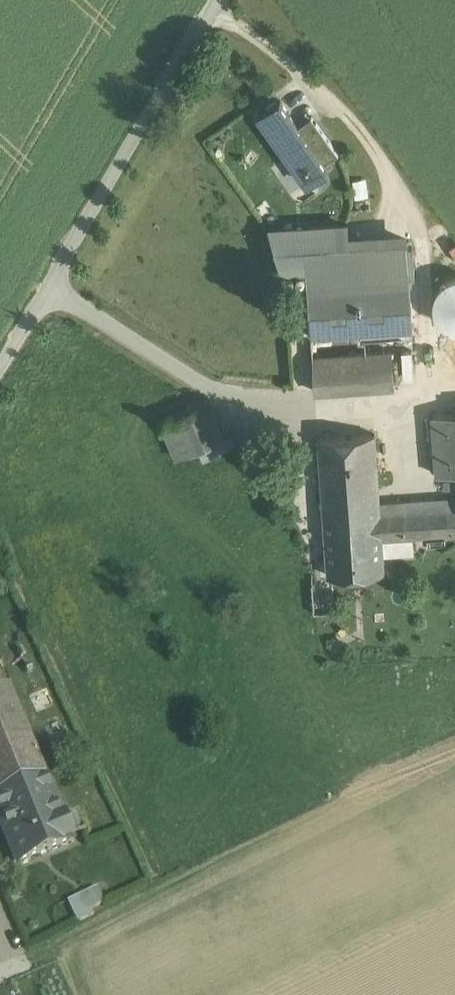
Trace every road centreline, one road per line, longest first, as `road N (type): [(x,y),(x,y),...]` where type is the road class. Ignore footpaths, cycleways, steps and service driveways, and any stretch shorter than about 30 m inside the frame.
road 1 (unclassified): [(218,0),(0,363)]

